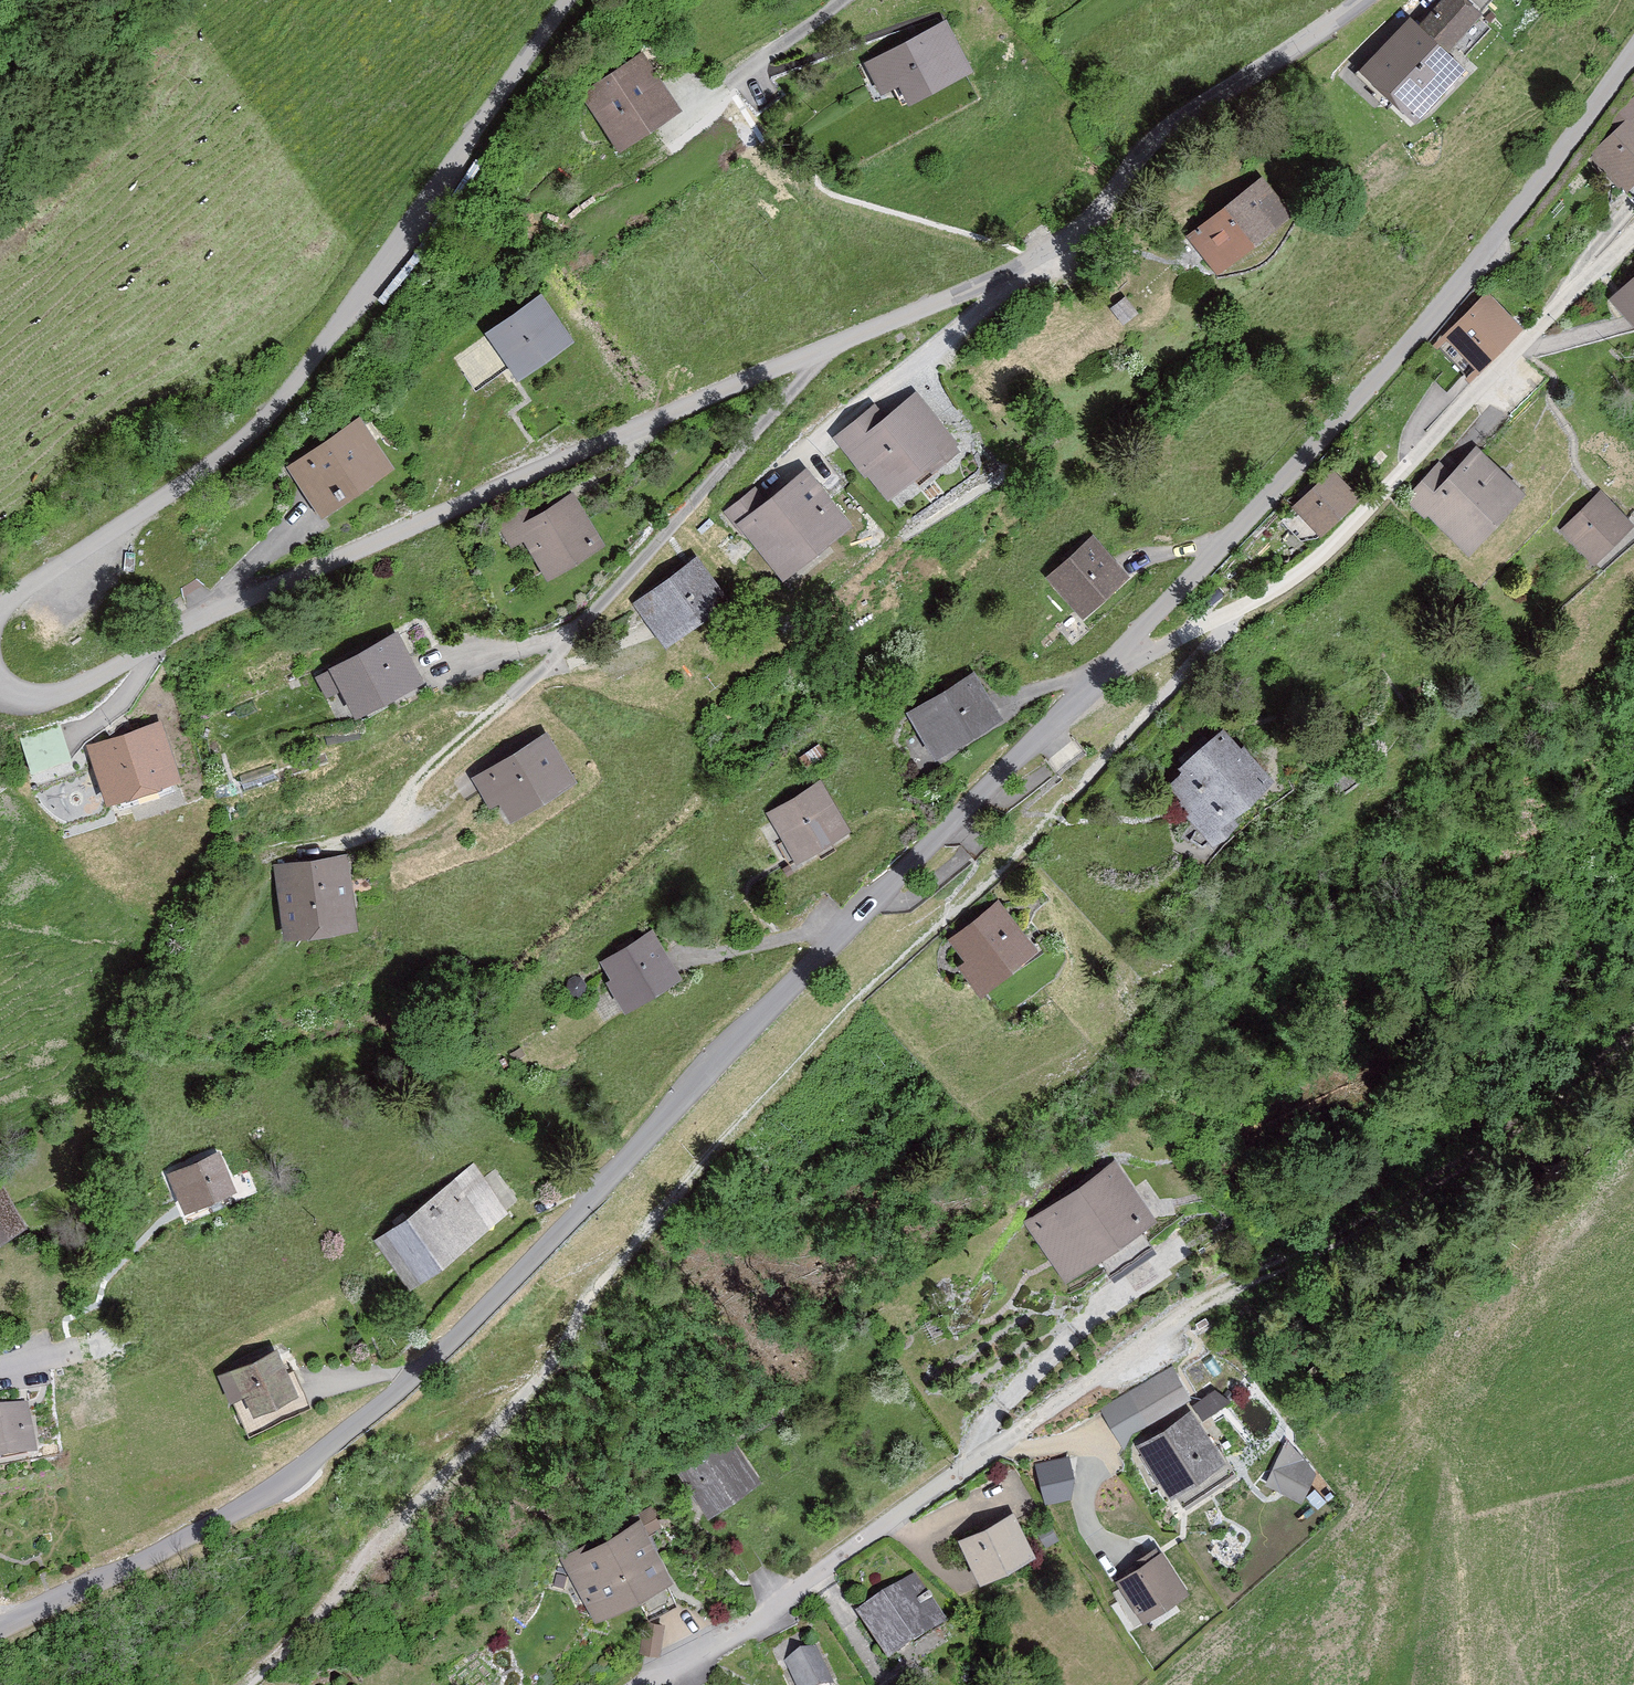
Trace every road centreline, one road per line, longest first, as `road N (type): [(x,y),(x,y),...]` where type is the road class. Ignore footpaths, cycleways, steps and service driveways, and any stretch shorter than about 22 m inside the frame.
road 1 (unclassified): [(1358,0),(1040,238),(851,337),(43,697),(8,691),(0,680)]
road 2 (unclassified): [(0,1628),(279,1484),(405,1387),(1110,663)]
road 3 (track): [(244,1684),(328,1610),(380,1536),(549,1370),(597,1287),(718,1148),(902,960),(1006,868),(1231,614)]
road 4 (unclassified): [(0,617),(64,563),(267,437),(344,344),(570,0)]
road 5 (unclassified): [(1110,663),(1402,354),(1633,55)]
road 6 (track): [(1026,1425),(1205,1303),(1499,1131),(1633,1023)]
road 7 (residential): [(1110,663),(1231,614),(1290,580),(1633,240)]
road 8 (residential): [(649,1684),(825,1576),(1026,1425)]

